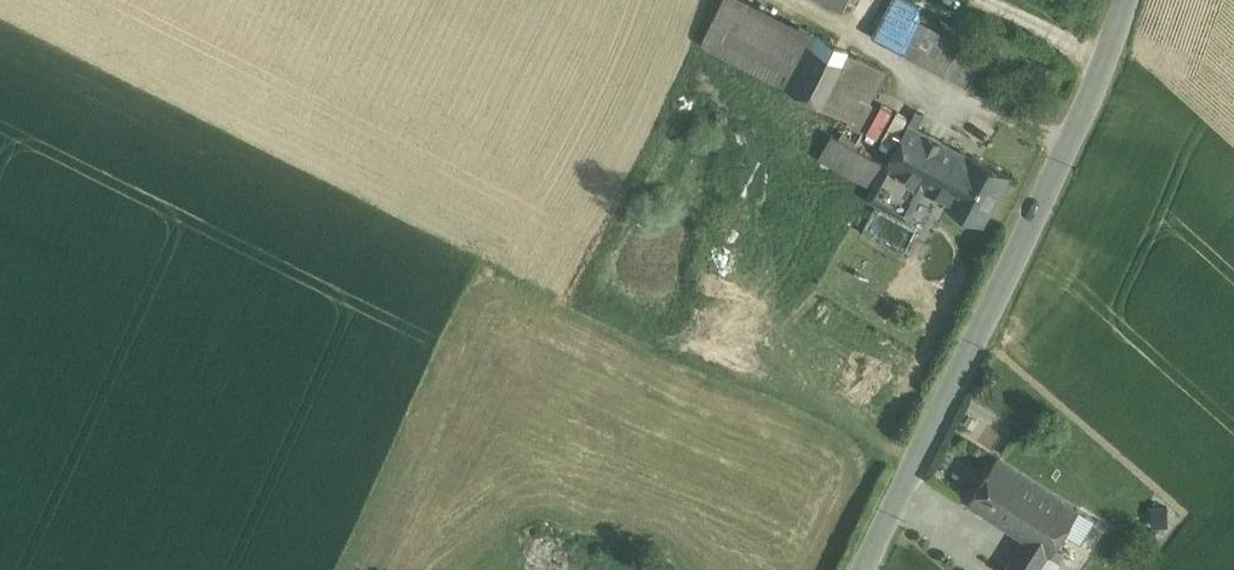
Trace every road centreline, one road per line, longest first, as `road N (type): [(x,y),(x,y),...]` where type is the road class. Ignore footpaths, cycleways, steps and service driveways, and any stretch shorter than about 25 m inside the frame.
road 1 (tertiary): [(1124,0),(863,569)]

